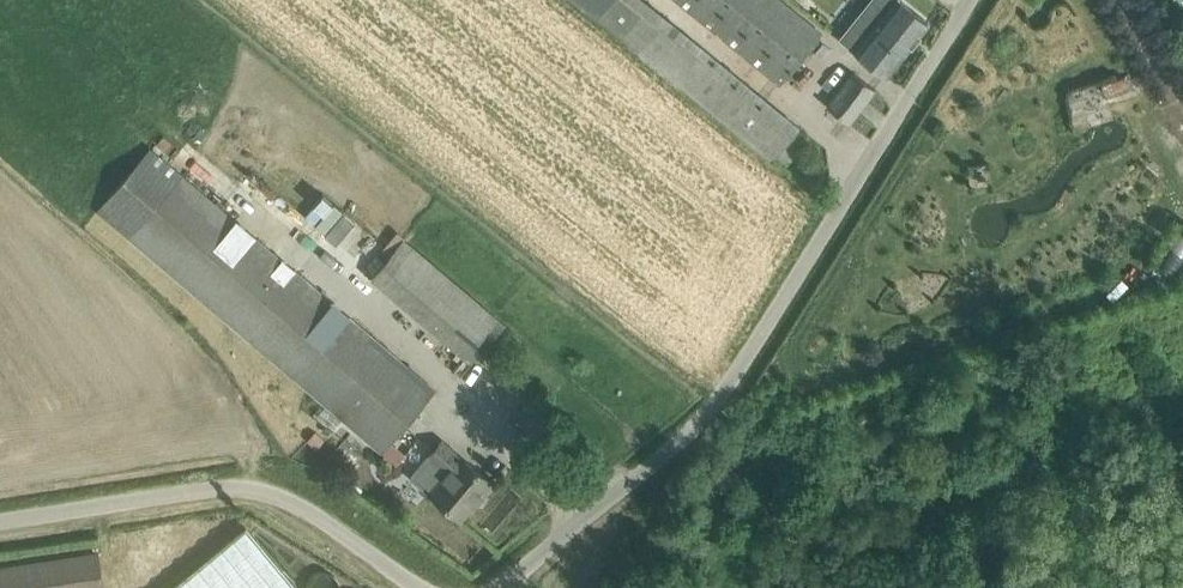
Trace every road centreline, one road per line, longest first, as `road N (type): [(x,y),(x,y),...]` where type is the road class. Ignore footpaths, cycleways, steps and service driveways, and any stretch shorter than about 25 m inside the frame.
road 1 (unclassified): [(494,587),(682,441),(716,405),(969,0)]
road 2 (unclassified): [(0,521),(251,488),(298,505),(422,587)]

